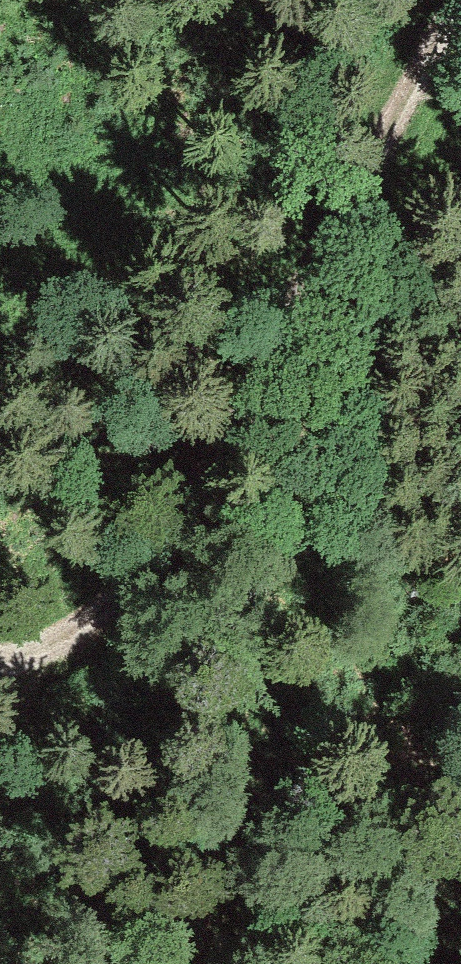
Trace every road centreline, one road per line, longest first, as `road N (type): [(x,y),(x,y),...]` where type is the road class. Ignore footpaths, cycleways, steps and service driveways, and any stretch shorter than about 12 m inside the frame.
road 1 (track): [(217,963),(241,705),(260,612),(417,181),(404,127)]
road 2 (track): [(404,127),(275,367),(166,531),(59,641),(0,664)]
road 3 (track): [(404,127),(460,15)]

